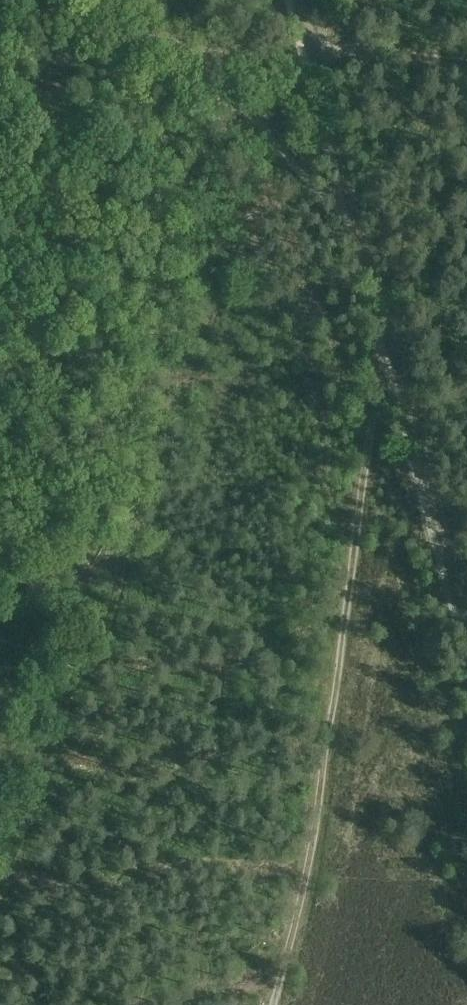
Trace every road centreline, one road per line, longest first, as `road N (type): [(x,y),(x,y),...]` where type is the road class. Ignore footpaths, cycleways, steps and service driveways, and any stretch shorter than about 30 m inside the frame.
road 1 (track): [(384,351),(328,745),(274,1004)]
road 2 (track): [(466,617),(389,330)]
road 3 (track): [(389,330),(317,57)]
road 4 (track): [(317,57),(272,63),(157,42)]
road 5 (track): [(317,57),(466,62)]
road 6 (track): [(157,42),(19,0)]

